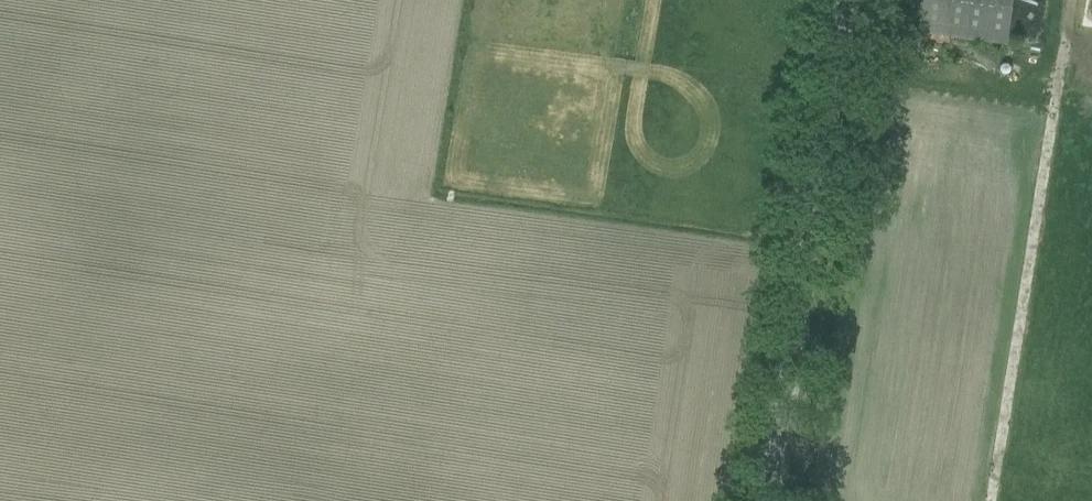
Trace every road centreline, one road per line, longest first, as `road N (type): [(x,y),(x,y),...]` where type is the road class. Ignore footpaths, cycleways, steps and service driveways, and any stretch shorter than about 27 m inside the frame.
road 1 (unclassified): [(764,500),(841,0)]

